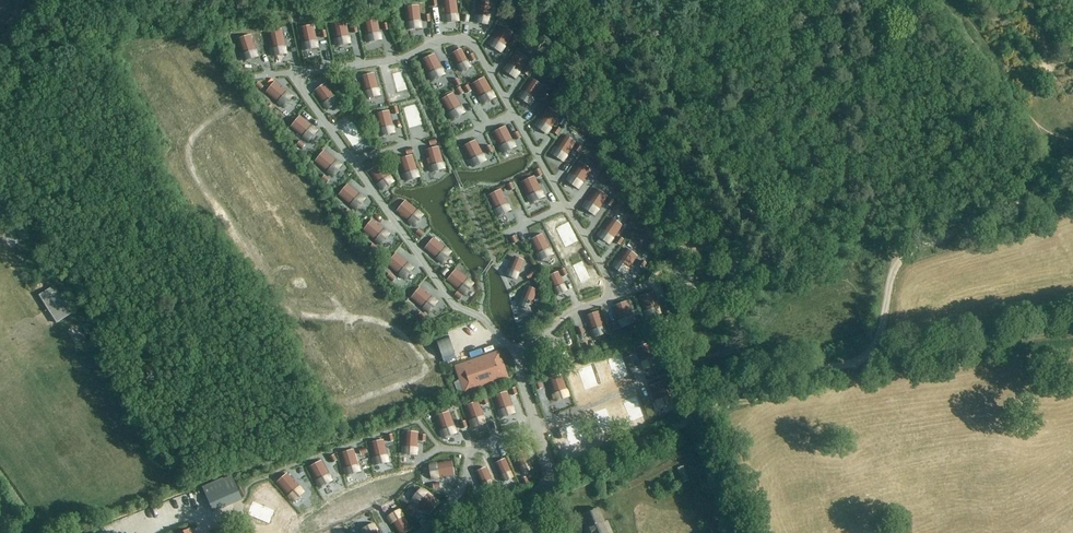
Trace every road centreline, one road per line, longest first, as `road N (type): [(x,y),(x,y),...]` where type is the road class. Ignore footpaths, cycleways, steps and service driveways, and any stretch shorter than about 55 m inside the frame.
road 1 (track): [(449,532),(693,420),(747,383),(855,365)]
road 2 (track): [(855,365),(878,339),(904,257),(1037,200)]
road 3 (track): [(744,217),(726,174),(656,88),(601,0)]
road 4 (track): [(289,0),(46,26)]
road 5 (track): [(855,365),(1072,333)]
road 6 (track): [(610,296),(668,273),(744,217)]
road 7 (track): [(552,486),(513,357)]

